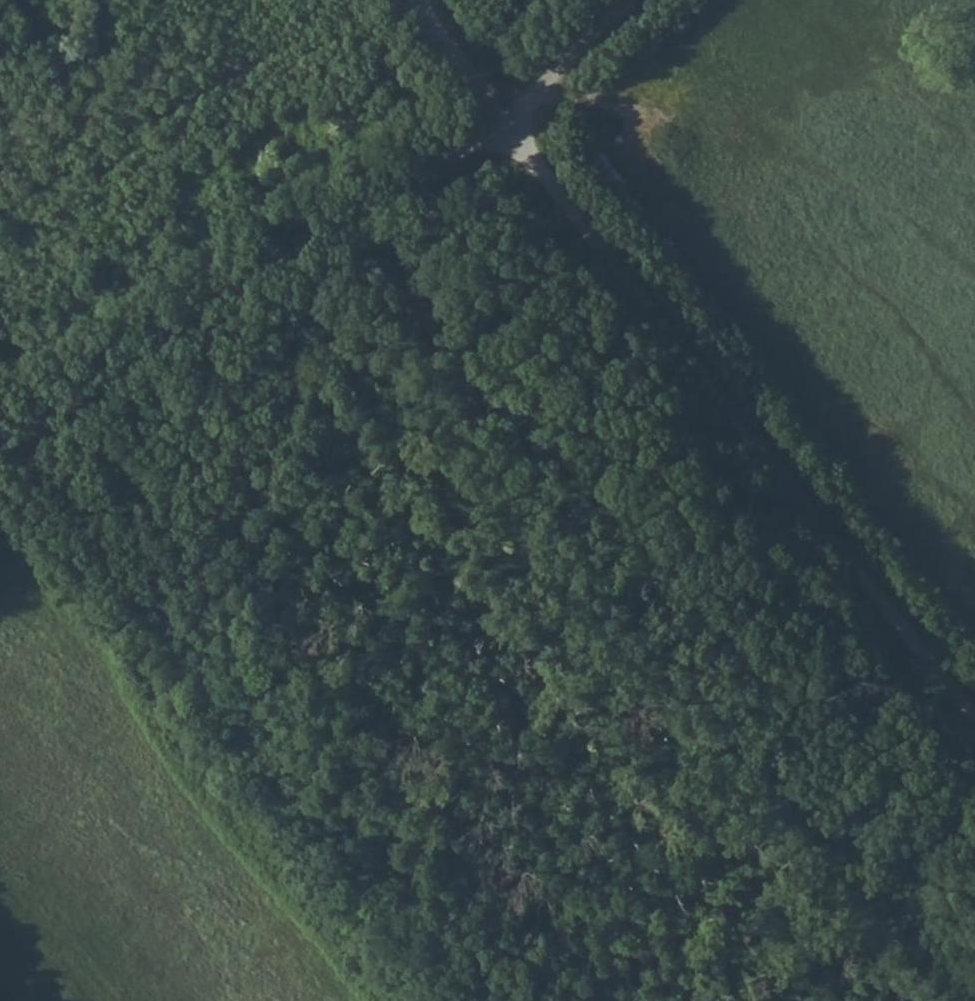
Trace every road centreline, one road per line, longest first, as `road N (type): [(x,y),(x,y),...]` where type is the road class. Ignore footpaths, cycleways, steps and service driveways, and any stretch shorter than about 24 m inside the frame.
road 1 (unclassified): [(549,181),(413,0)]

